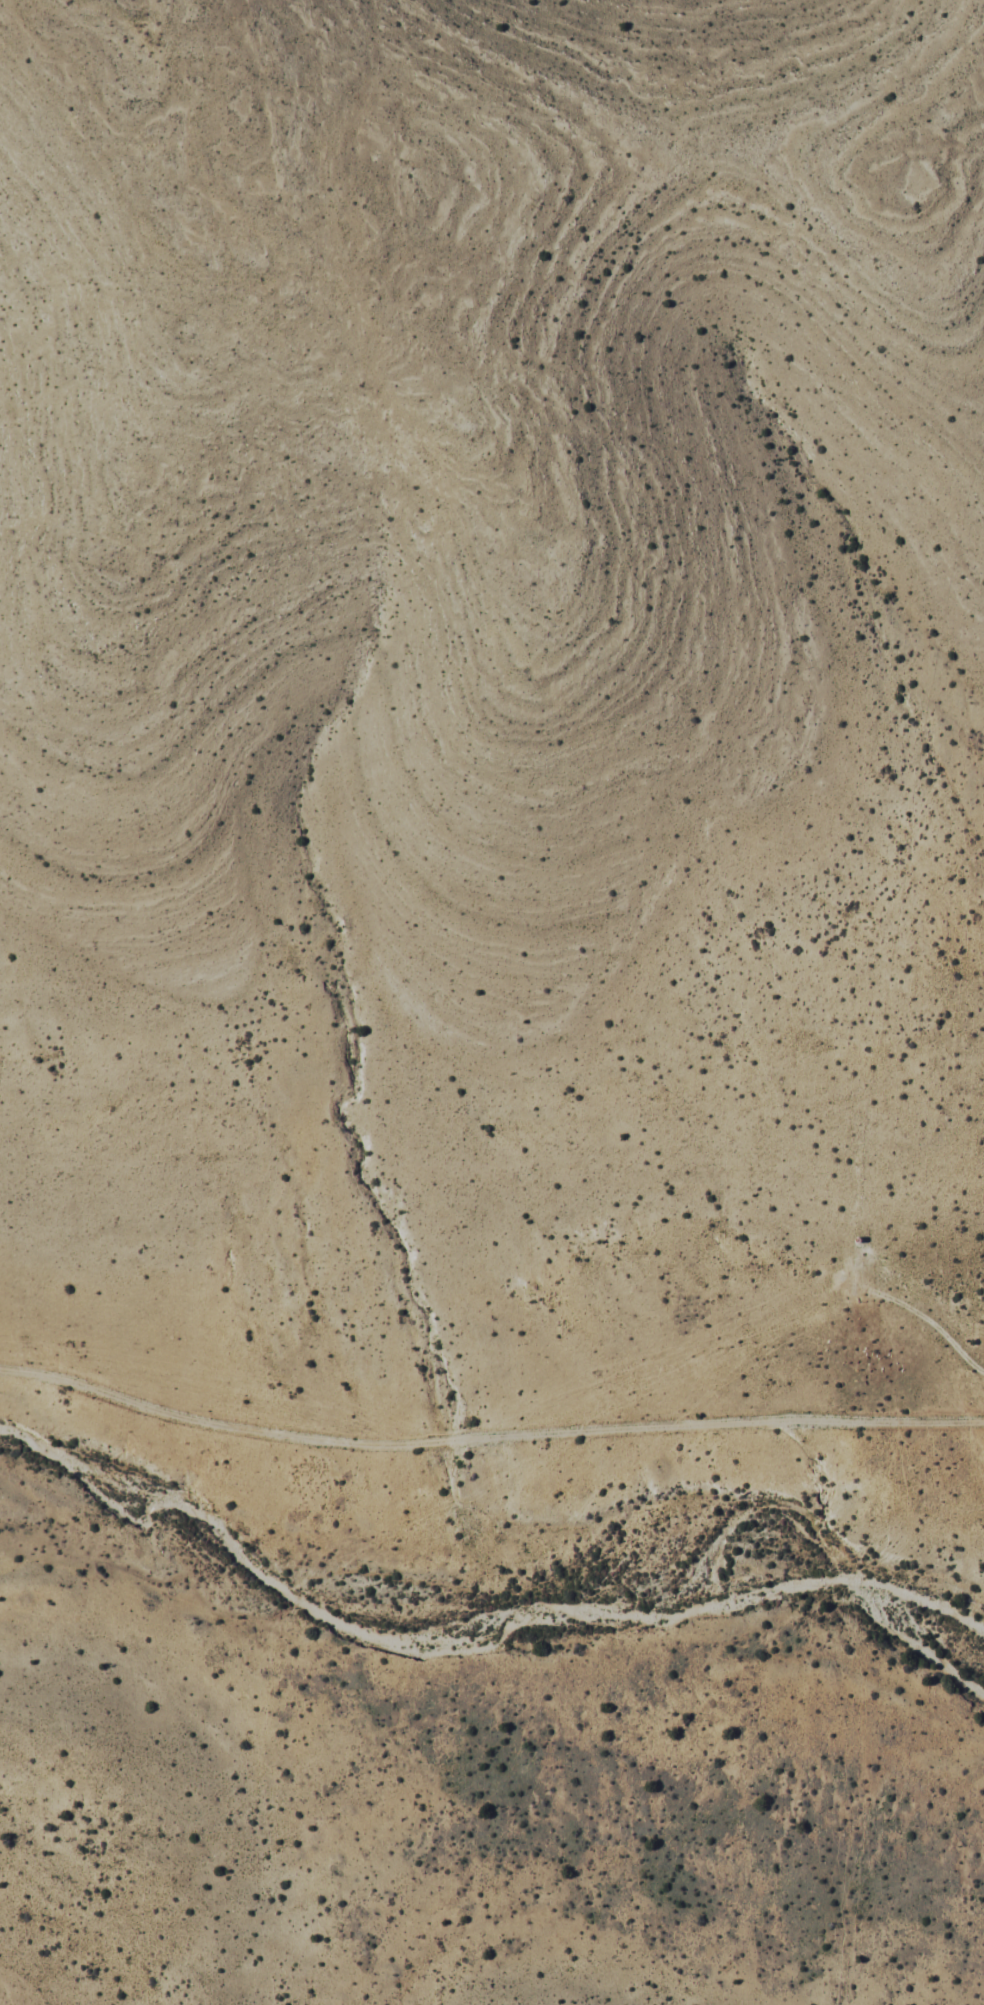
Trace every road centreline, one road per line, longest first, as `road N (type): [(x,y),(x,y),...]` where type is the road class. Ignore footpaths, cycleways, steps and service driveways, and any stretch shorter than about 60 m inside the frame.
road 1 (residential): [(0,1365),(60,1375),(164,1411),(385,1439),(644,1417),(983,1417)]

